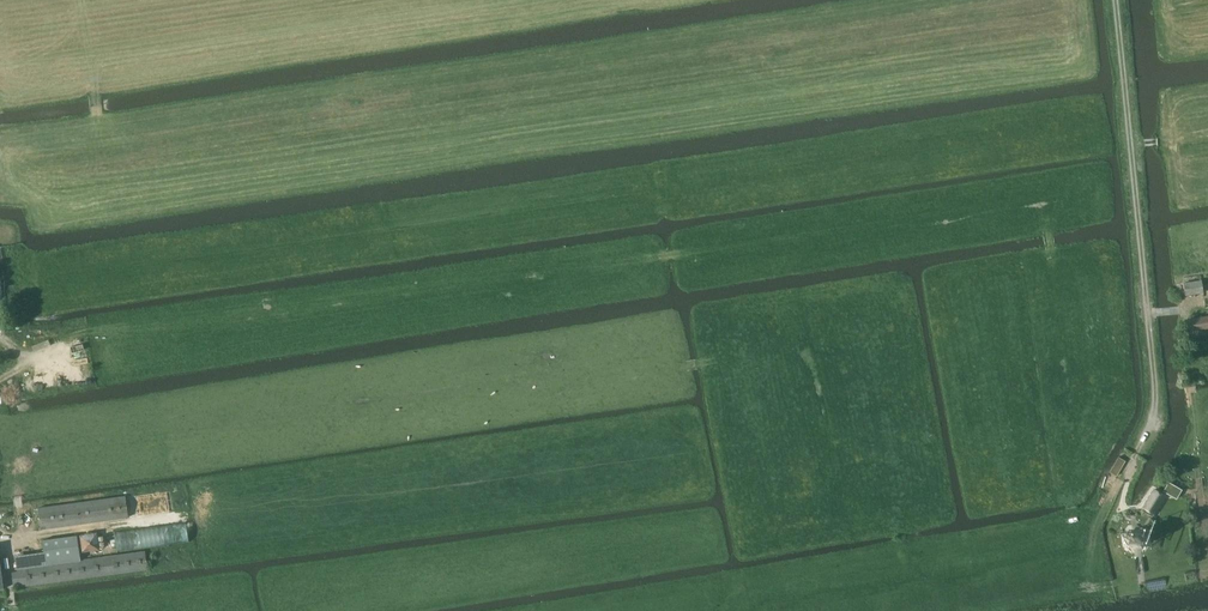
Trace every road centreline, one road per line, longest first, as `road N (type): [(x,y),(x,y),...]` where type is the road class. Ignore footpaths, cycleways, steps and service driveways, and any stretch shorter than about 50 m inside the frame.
road 1 (track): [(704,252),(133,322),(18,347),(0,341)]
road 2 (track): [(1138,450),(1156,415),(1115,0)]

